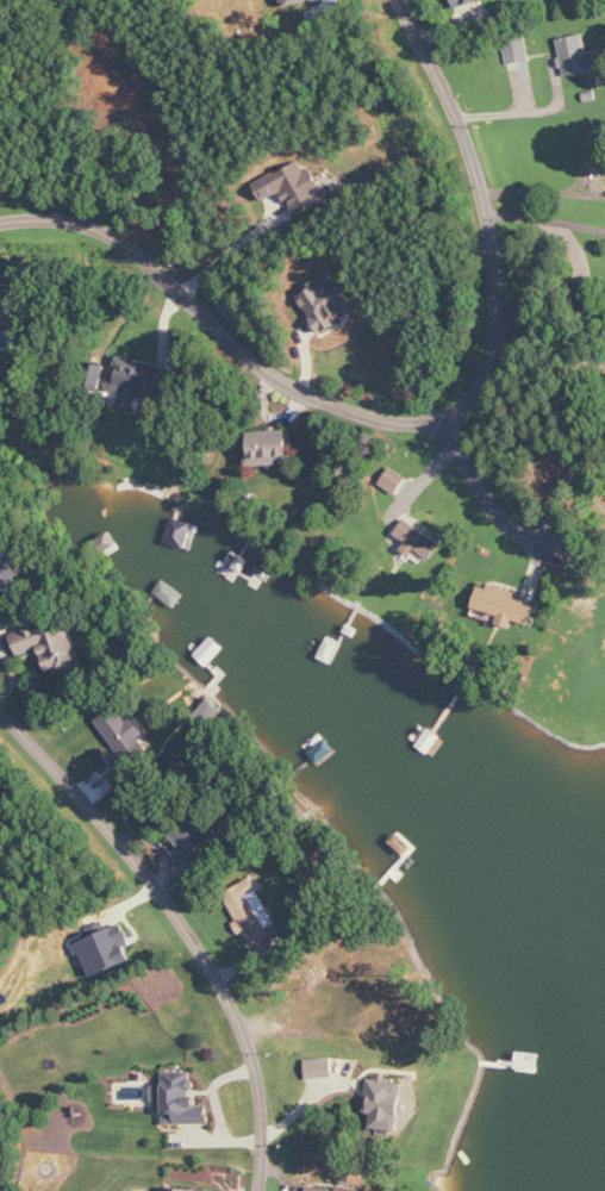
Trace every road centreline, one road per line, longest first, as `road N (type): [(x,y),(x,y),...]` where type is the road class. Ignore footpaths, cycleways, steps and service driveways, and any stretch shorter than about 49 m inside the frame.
road 1 (residential): [(0,235),(98,239),(150,262),(239,357),(312,401),(385,423),(444,423),(481,398),(505,360),(505,285),(493,193),(454,93),(397,0)]
road 2 (residential): [(260,1190),(254,1070),(232,1004),(143,868),(0,705)]
road 3 (residential): [(444,423),(482,492),(523,536),(554,544)]

